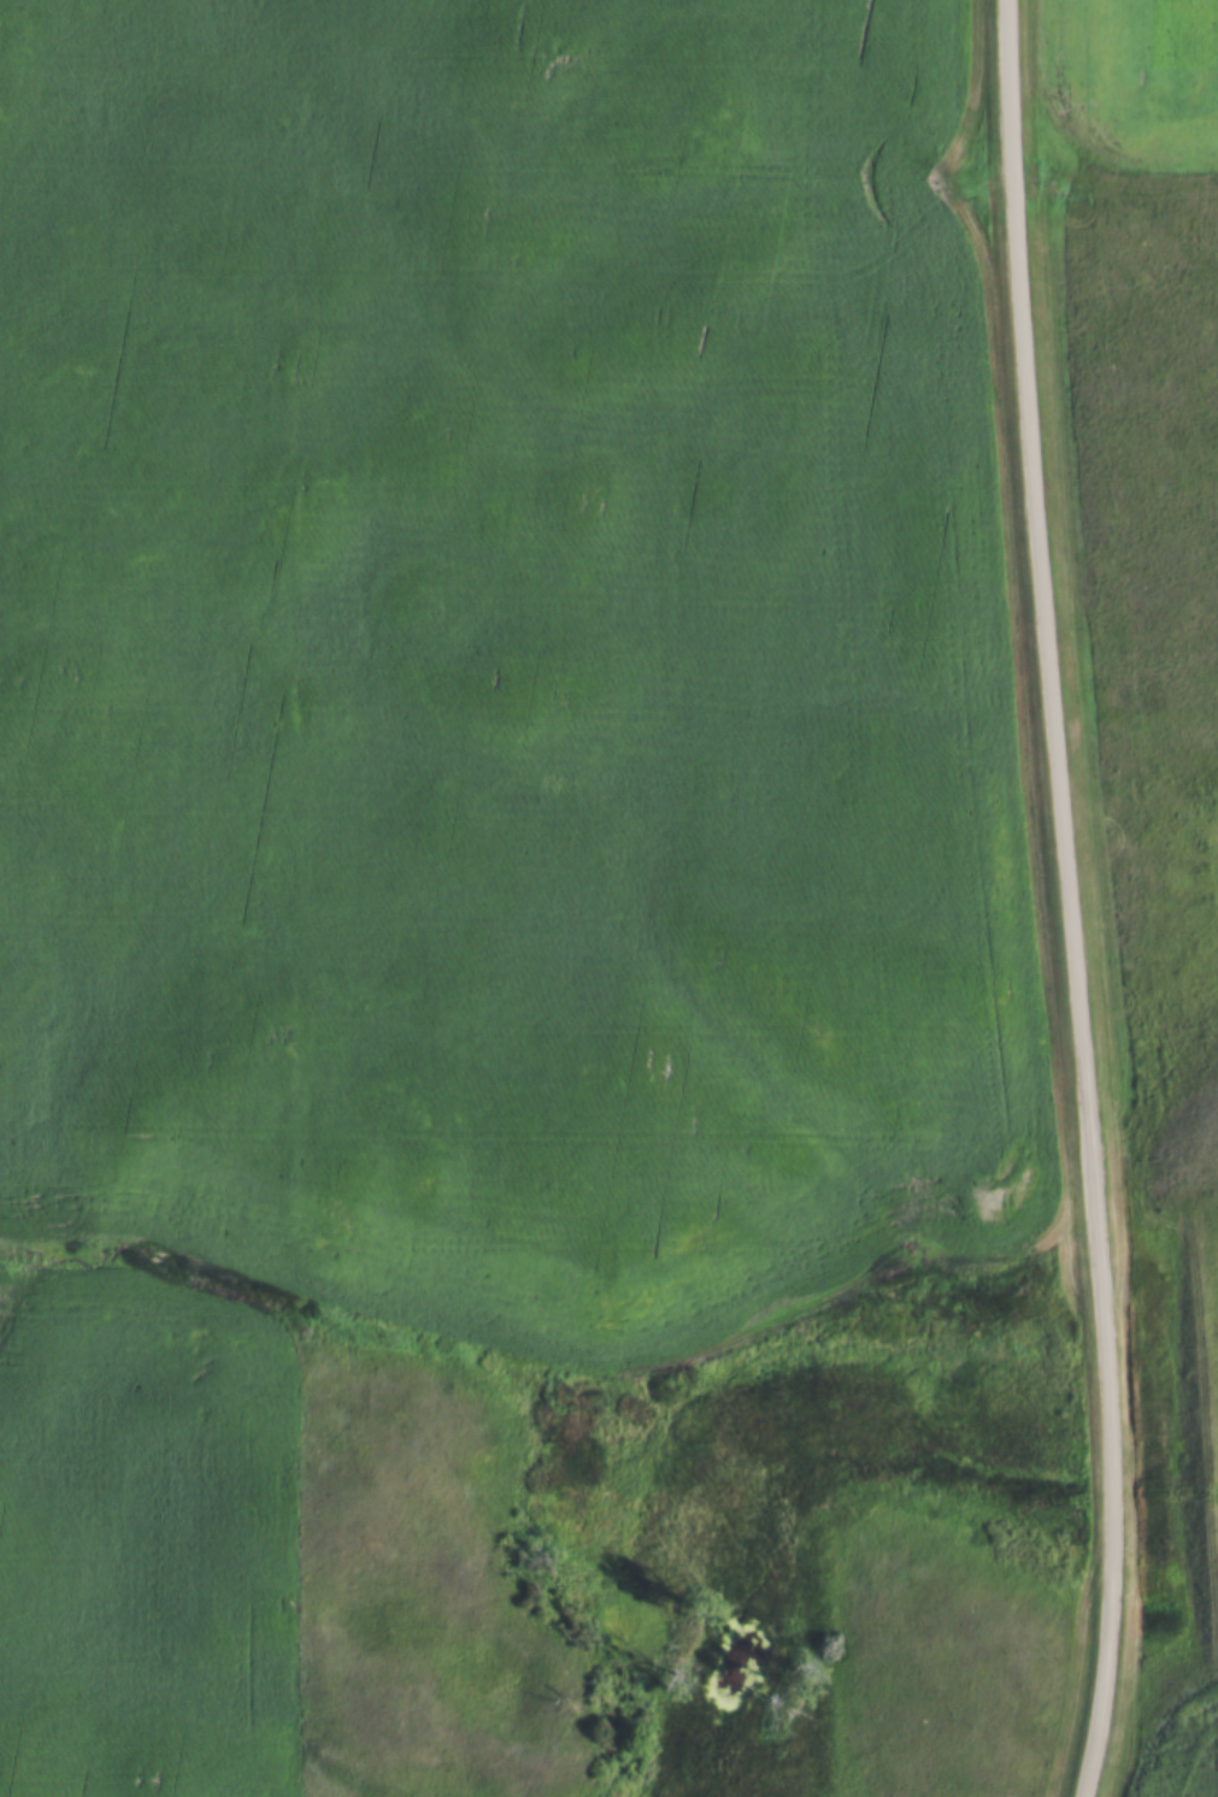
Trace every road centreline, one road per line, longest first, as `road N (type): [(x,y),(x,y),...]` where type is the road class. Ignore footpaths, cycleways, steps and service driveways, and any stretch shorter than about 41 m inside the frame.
road 1 (tertiary): [(1086,1796),(1113,1649),(1112,1473),(1020,296),(1008,0)]

